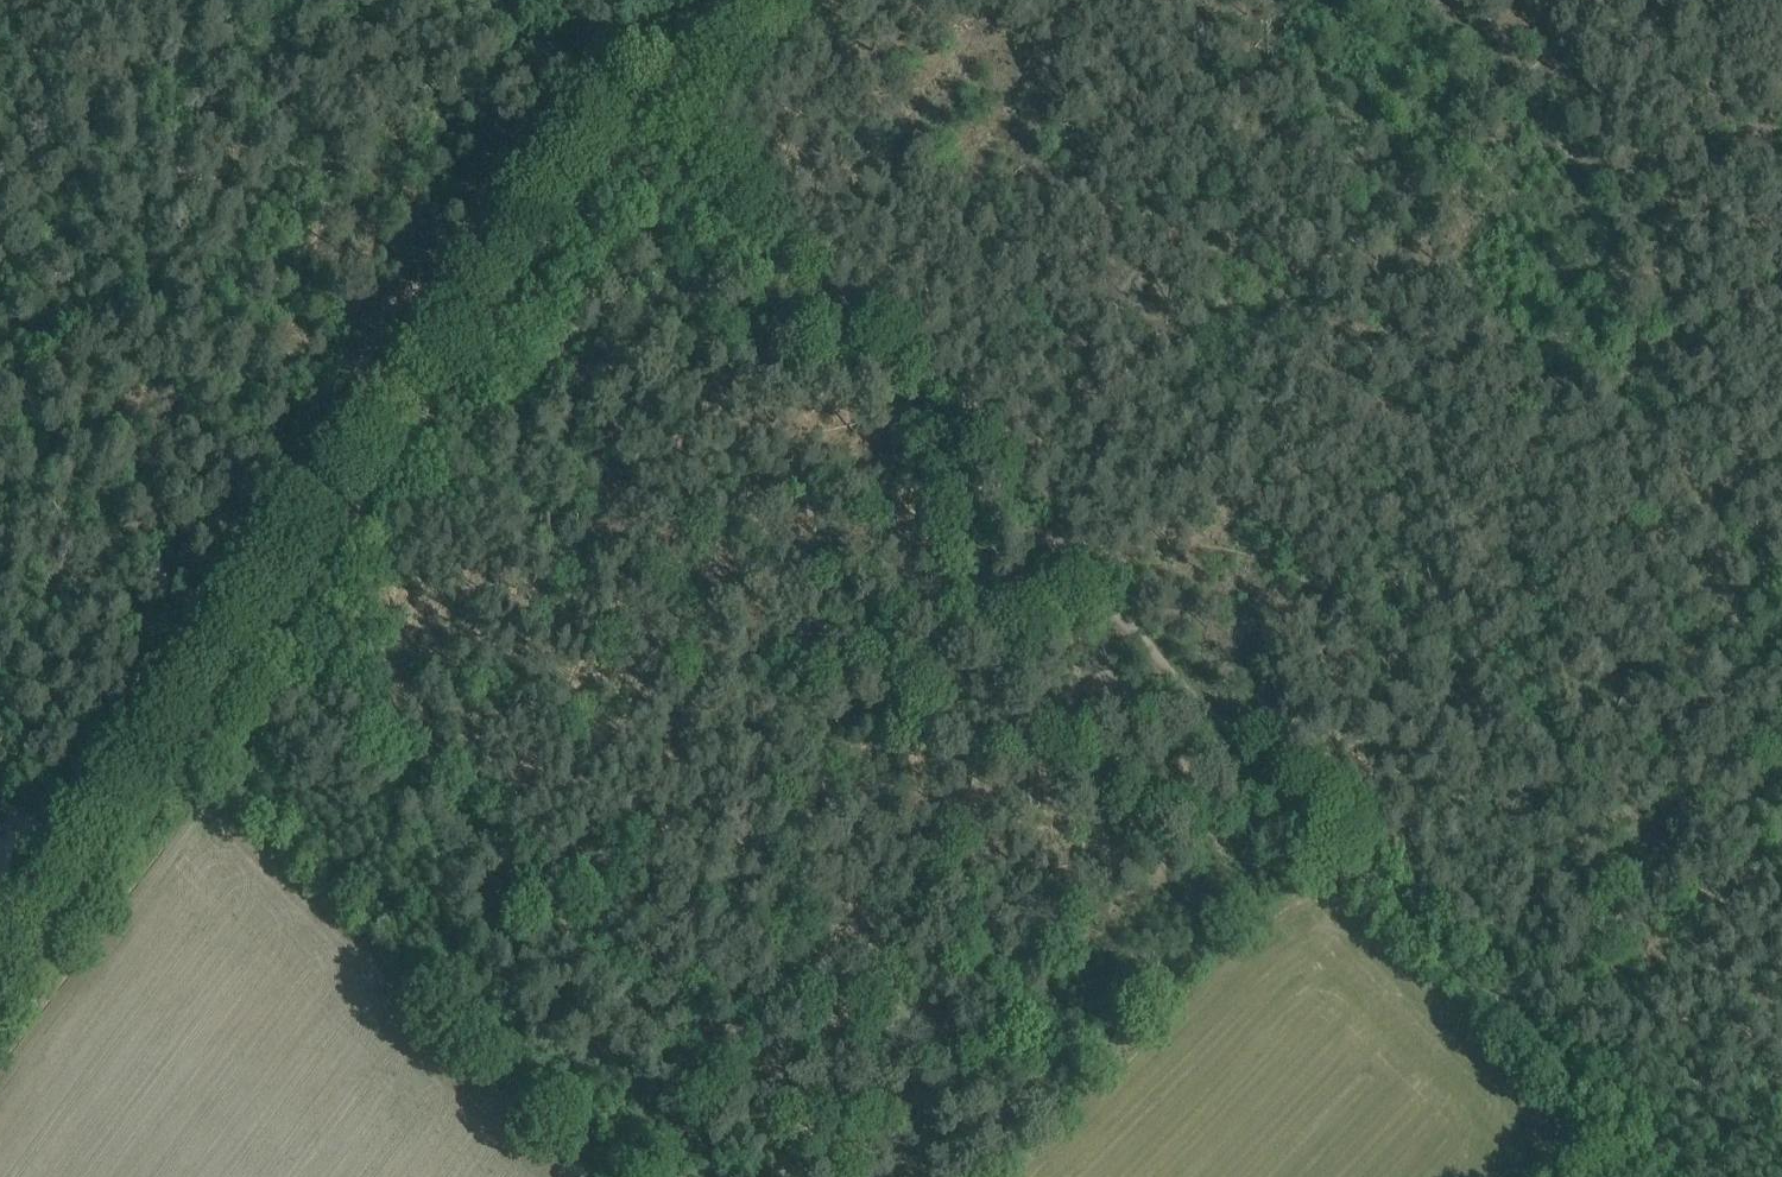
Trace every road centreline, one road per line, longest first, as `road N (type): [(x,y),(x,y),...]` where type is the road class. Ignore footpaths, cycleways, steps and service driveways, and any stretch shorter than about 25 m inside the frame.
road 1 (track): [(1605,0),(1041,546)]
road 2 (unclassified): [(0,1005),(217,705)]
road 3 (track): [(633,128),(727,0)]

